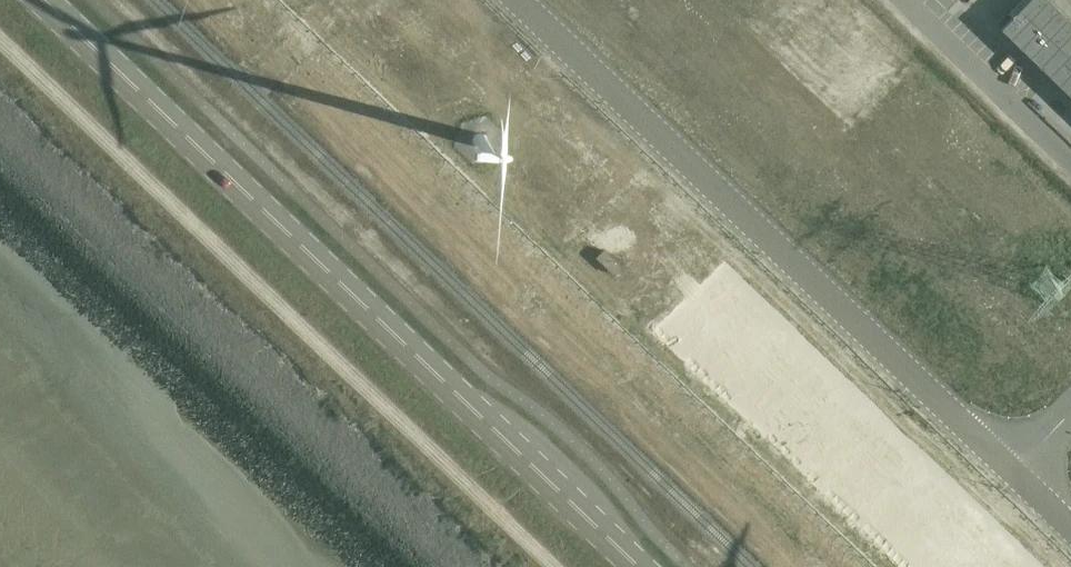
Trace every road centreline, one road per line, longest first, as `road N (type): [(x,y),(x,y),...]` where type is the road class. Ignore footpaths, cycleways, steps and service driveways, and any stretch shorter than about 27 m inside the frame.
road 1 (unclassified): [(641,566),(47,0)]
road 2 (unclassified): [(1070,533),(494,0)]

